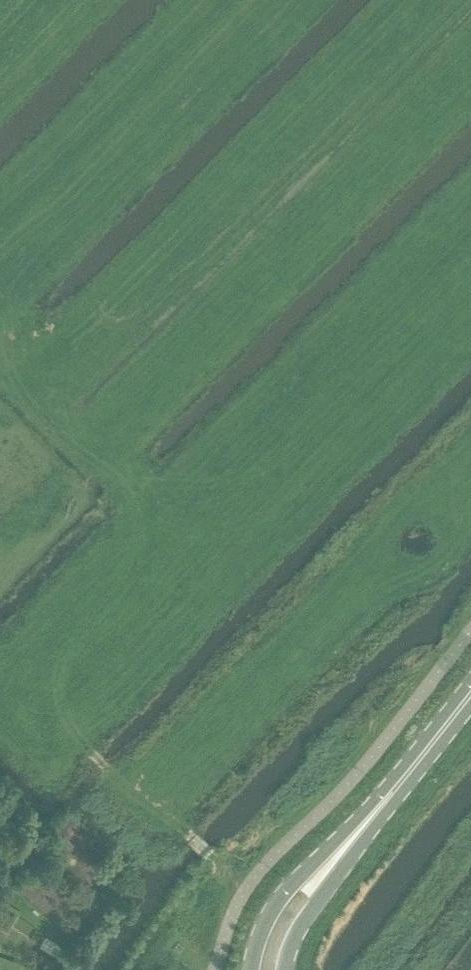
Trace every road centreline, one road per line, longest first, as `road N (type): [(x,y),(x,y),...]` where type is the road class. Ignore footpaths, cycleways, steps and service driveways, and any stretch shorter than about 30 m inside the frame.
road 1 (secondary): [(393,791),(289,886),(264,924),(251,969)]
road 2 (secondary): [(283,969),(305,920),(393,791)]
road 3 (secondary): [(393,791),(470,693)]

